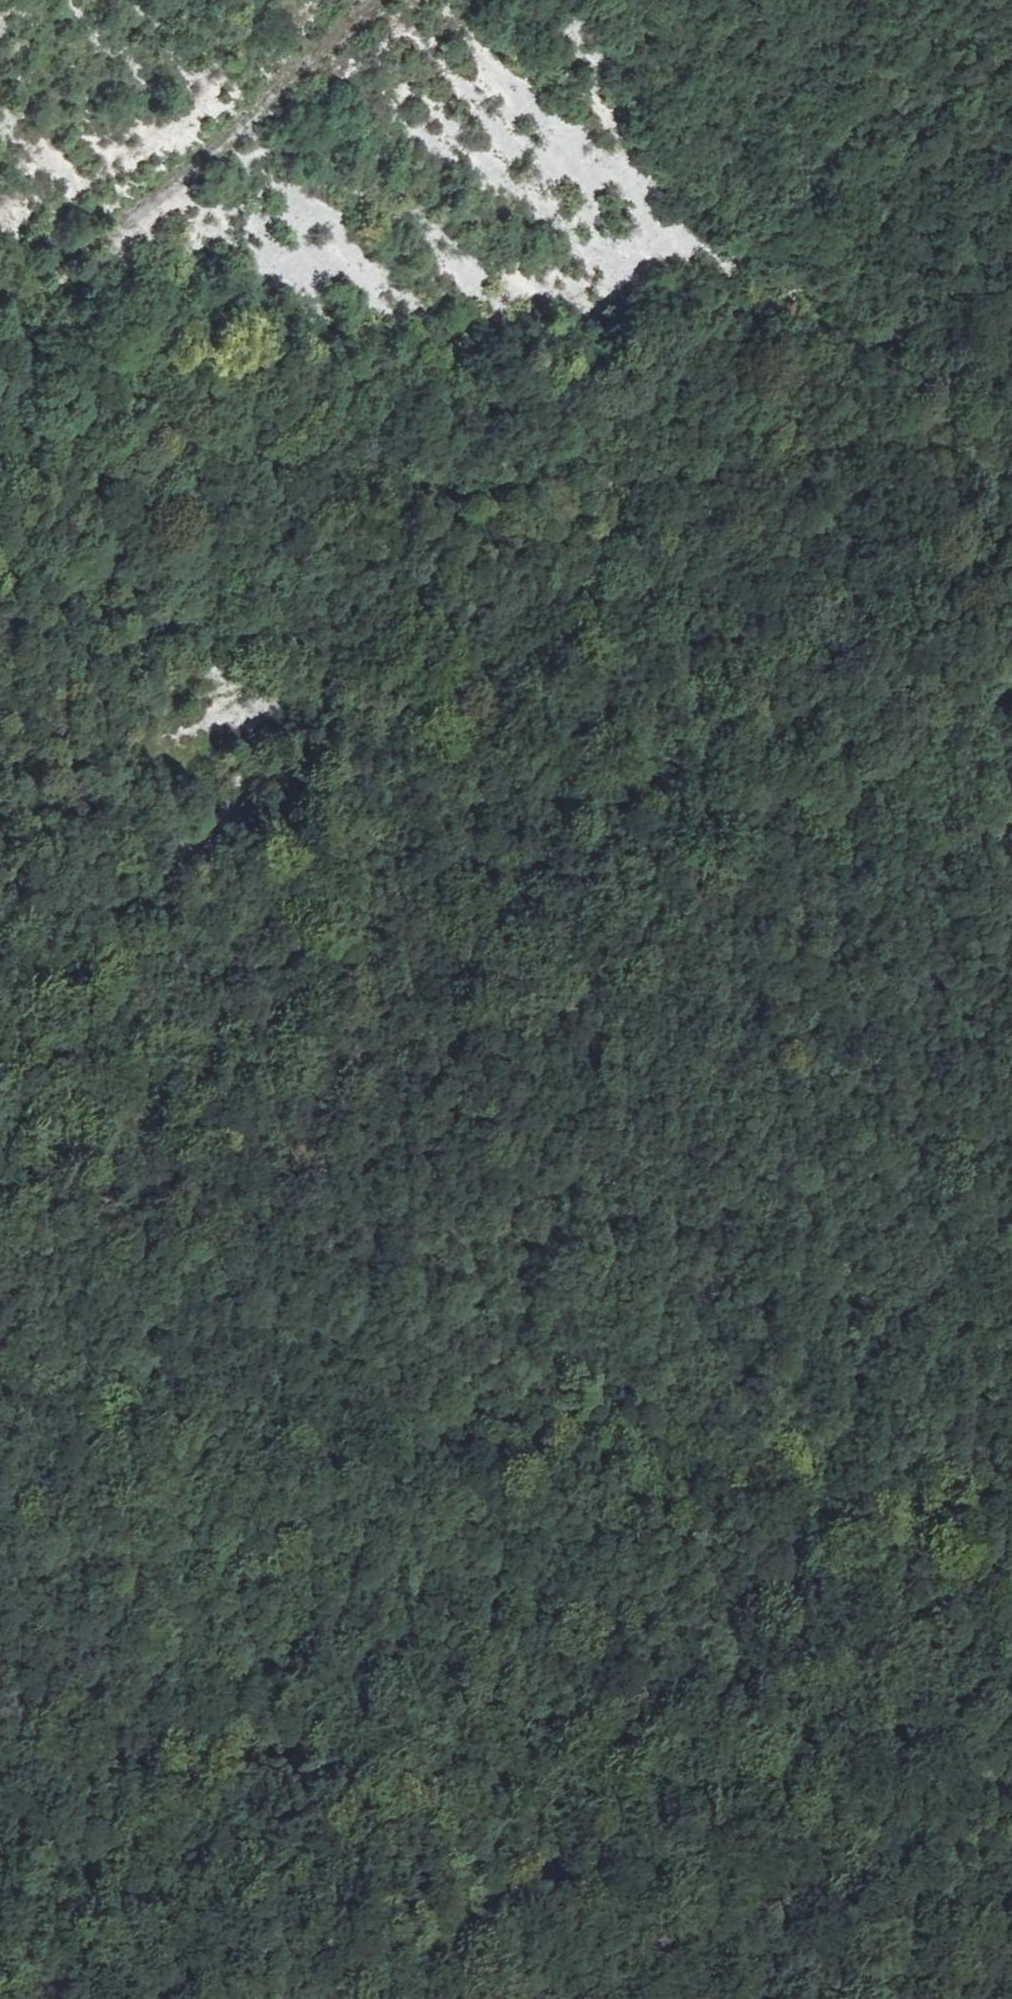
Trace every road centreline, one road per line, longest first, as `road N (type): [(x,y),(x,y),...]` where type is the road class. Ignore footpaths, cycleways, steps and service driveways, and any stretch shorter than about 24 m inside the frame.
road 1 (track): [(381,0),(174,179),(0,294)]

